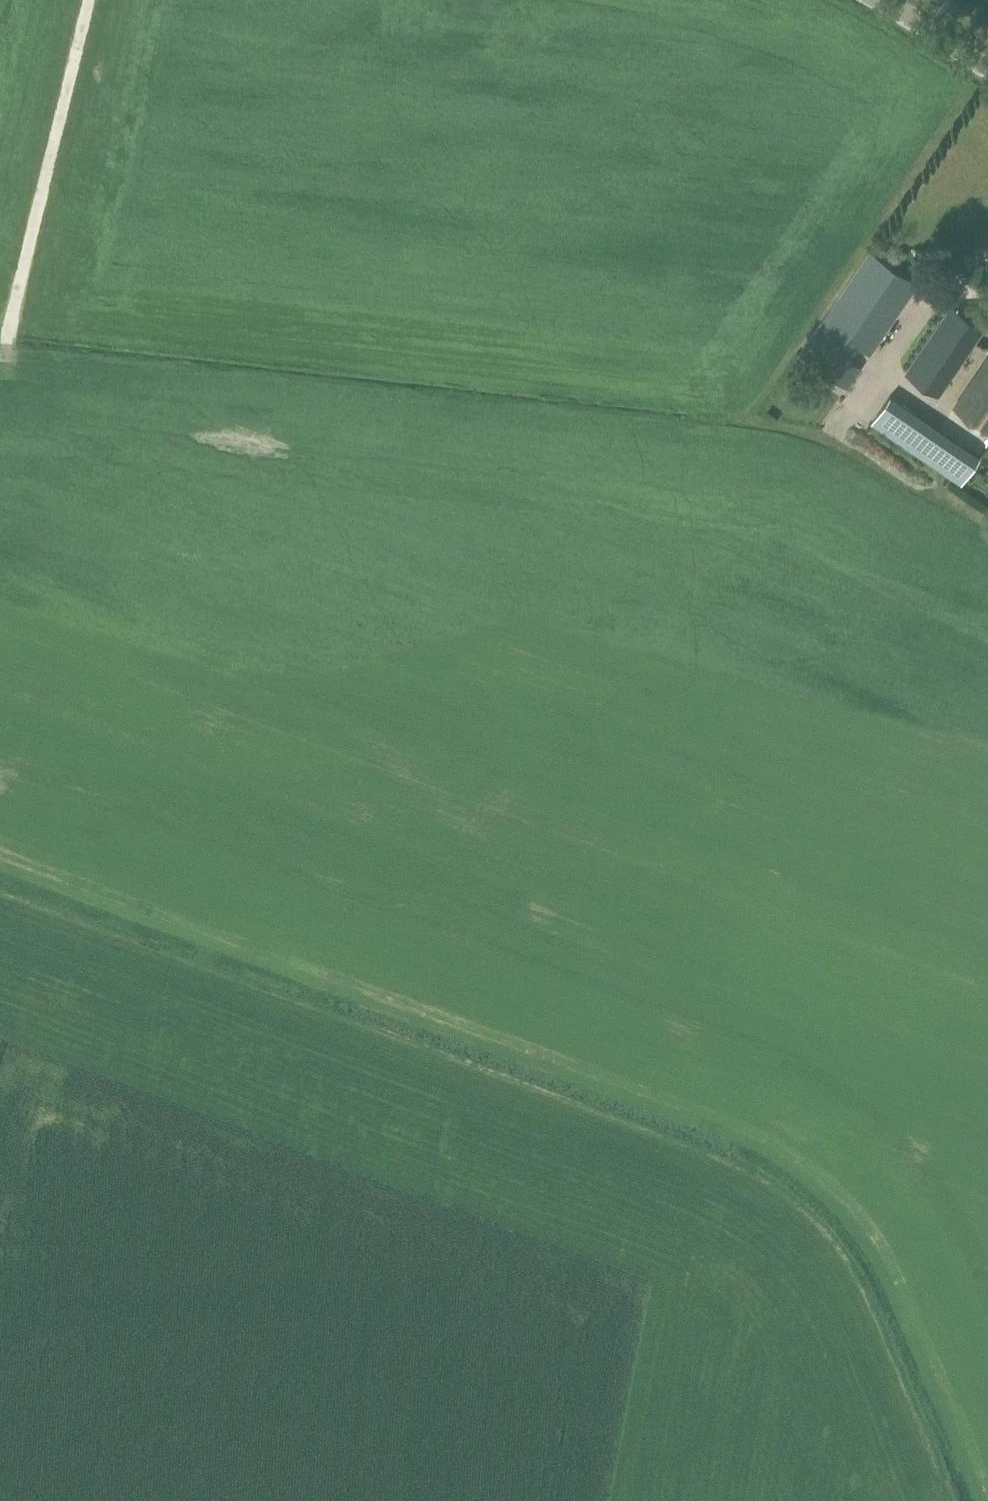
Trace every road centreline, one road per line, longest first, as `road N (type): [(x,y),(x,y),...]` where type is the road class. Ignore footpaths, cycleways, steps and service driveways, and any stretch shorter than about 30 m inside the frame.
road 1 (tertiary): [(987,68),(887,0)]

